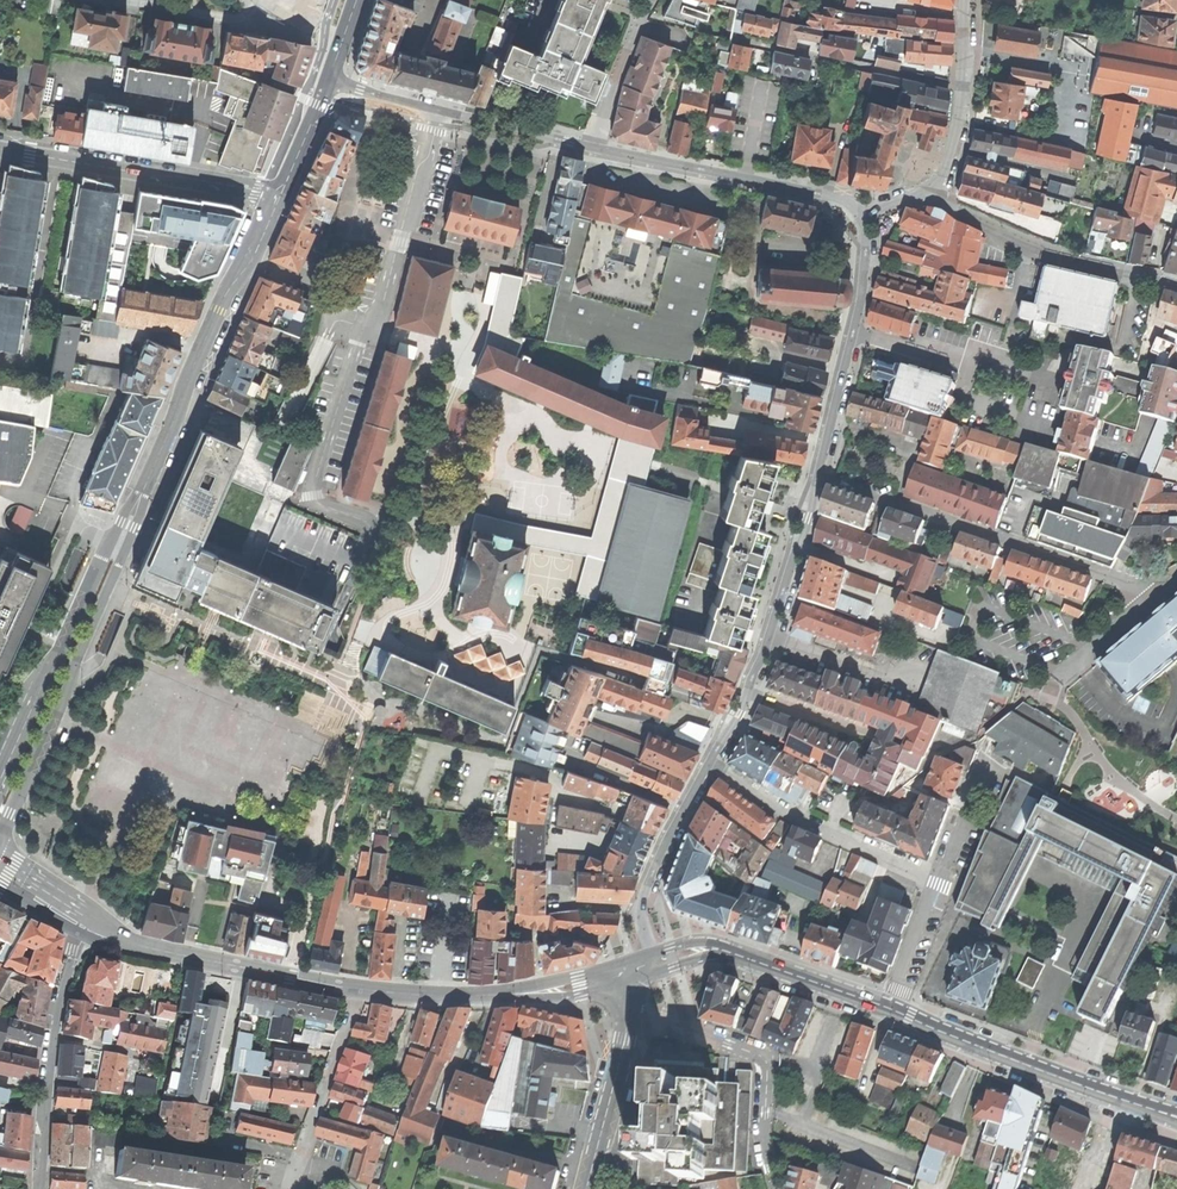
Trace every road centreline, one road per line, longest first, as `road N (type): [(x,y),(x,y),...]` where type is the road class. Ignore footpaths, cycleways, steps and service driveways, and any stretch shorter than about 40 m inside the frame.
road 1 (secondary): [(0,841),(141,518),(143,495)]
road 2 (secondary): [(143,495),(279,193)]
road 3 (secondary): [(143,495),(112,540),(0,785)]
road 4 (residential): [(711,761),(742,714),(808,526),(818,475)]
road 5 (tertiary): [(1176,1118),(892,1013)]
road 6 (tertiary): [(362,989),(130,942),(85,917)]
road 7 (unclassified): [(279,193),(0,147)]
road 8 (residential): [(864,213),(849,201),(593,147)]
road 9 (residential): [(898,504),(1160,591)]
road 10 (residential): [(85,917),(54,1036),(38,1188)]
road 11 (residential): [(628,1011),(764,1060),(760,1131),(776,1188)]
road 12 (residential): [(593,147),(329,80)]
road 13 (residential): [(818,475),(863,294),(864,213)]
road 14 (tertiary): [(624,973),(535,993),(362,989)]
road 15 (residential): [(711,761),(792,816),(940,881)]
road 16 (residential): [(935,201),(1061,260),(1176,287)]
road 17 (tertiary): [(892,1013),(711,948),(655,963)]
road 18 (residential): [(963,89),(732,38)]
road 19 (residential): [(655,963),(640,907),(711,761)]
road 20 (residential): [(297,1188),(297,1161),(362,989)]
road 21 (tertiary): [(587,1188),(628,1011)]
road 22 (residential): [(593,147),(649,0)]
road 23 (residential): [(892,1013),(940,881)]
road 24 (unclassified): [(1160,591),(1058,678)]
road 25 (secondary): [(279,193),(329,80)]

